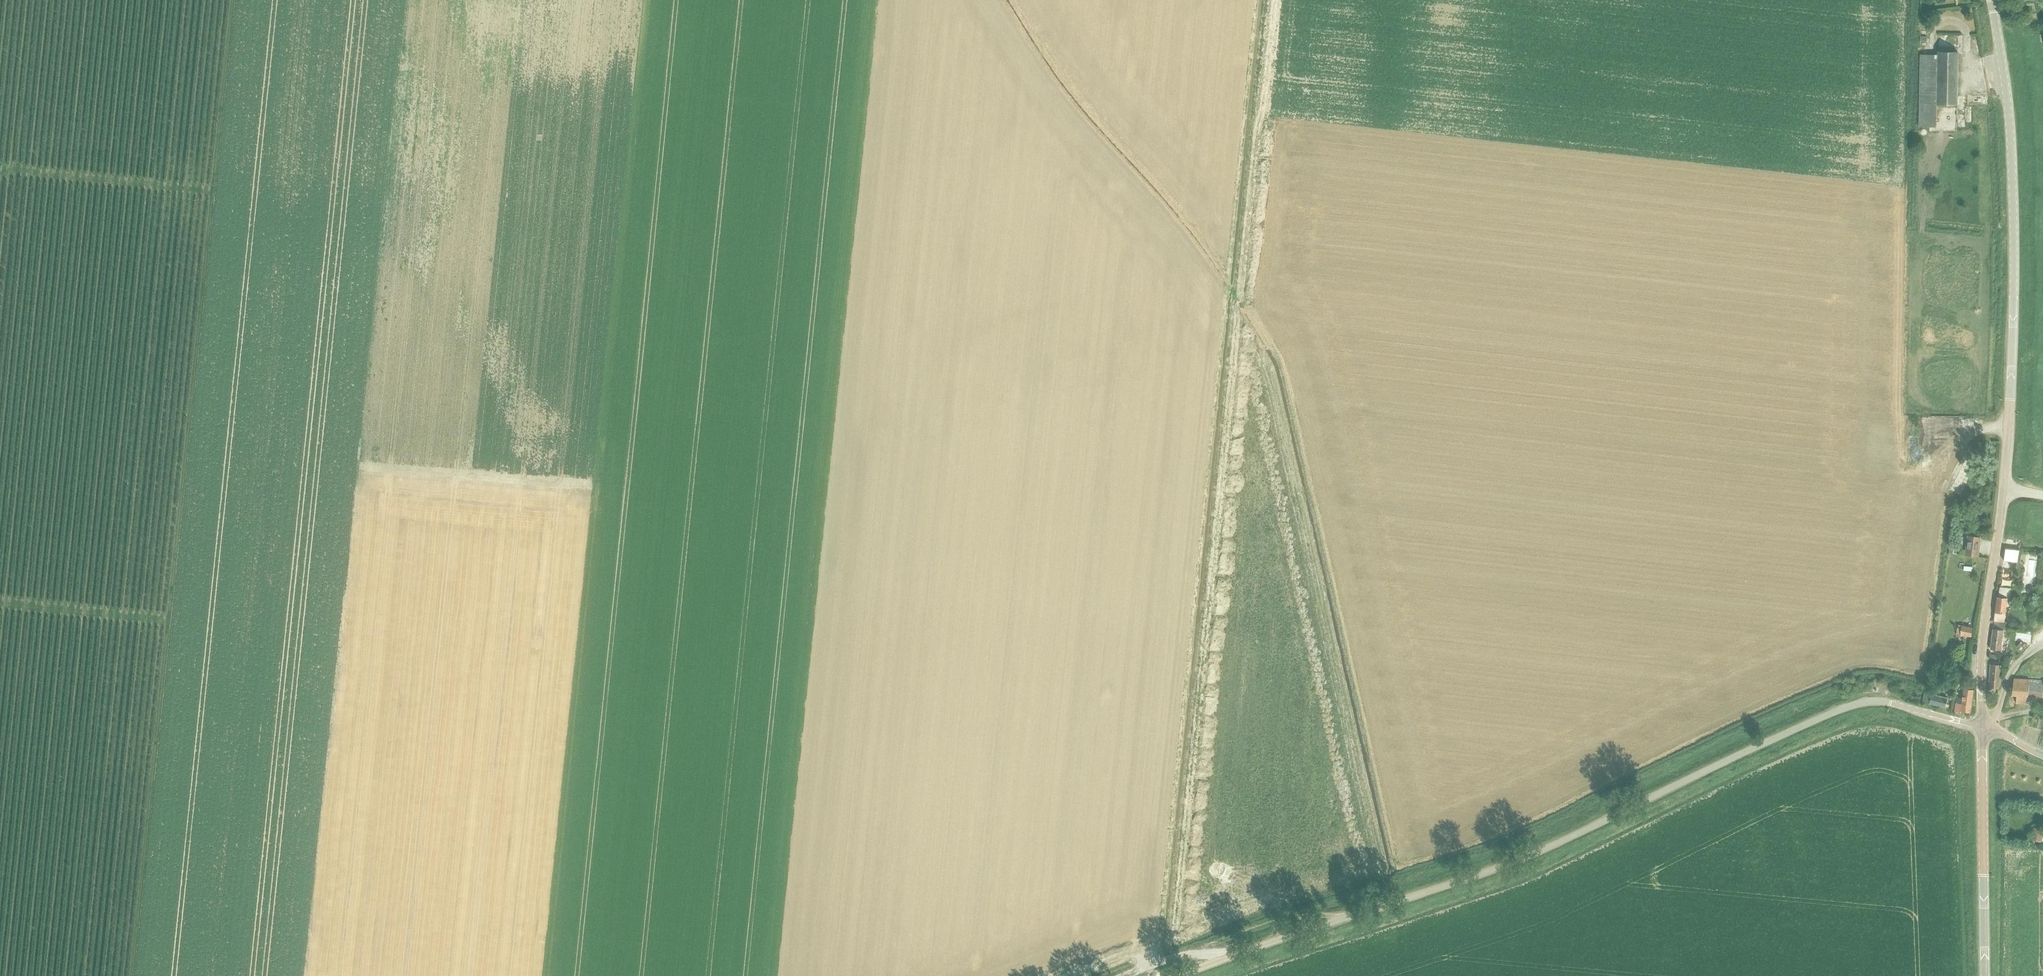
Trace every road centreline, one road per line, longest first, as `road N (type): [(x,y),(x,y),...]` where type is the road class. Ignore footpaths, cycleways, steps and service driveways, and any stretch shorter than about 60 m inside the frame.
road 1 (unclassified): [(1177,975),(1534,853),(1845,708),(1890,703)]
road 2 (tertiary): [(1981,726),(2014,289),(2010,126),(1991,0)]
road 3 (tertiary): [(1985,975),(1981,726)]

